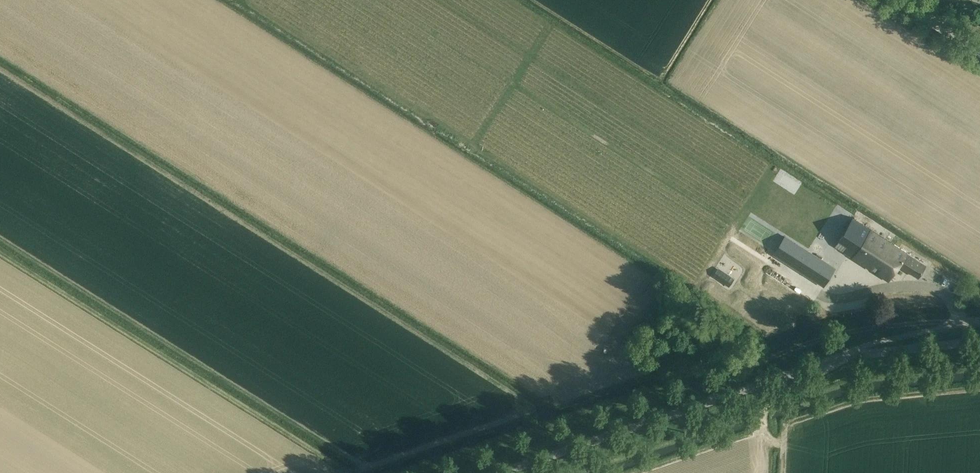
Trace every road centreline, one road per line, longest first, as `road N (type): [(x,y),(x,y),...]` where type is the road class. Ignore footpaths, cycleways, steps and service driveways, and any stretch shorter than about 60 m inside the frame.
road 1 (tertiary): [(499,472),(839,358)]
road 2 (unclassified): [(839,358),(866,344),(979,320)]
road 3 (tertiary): [(839,358),(979,341)]

